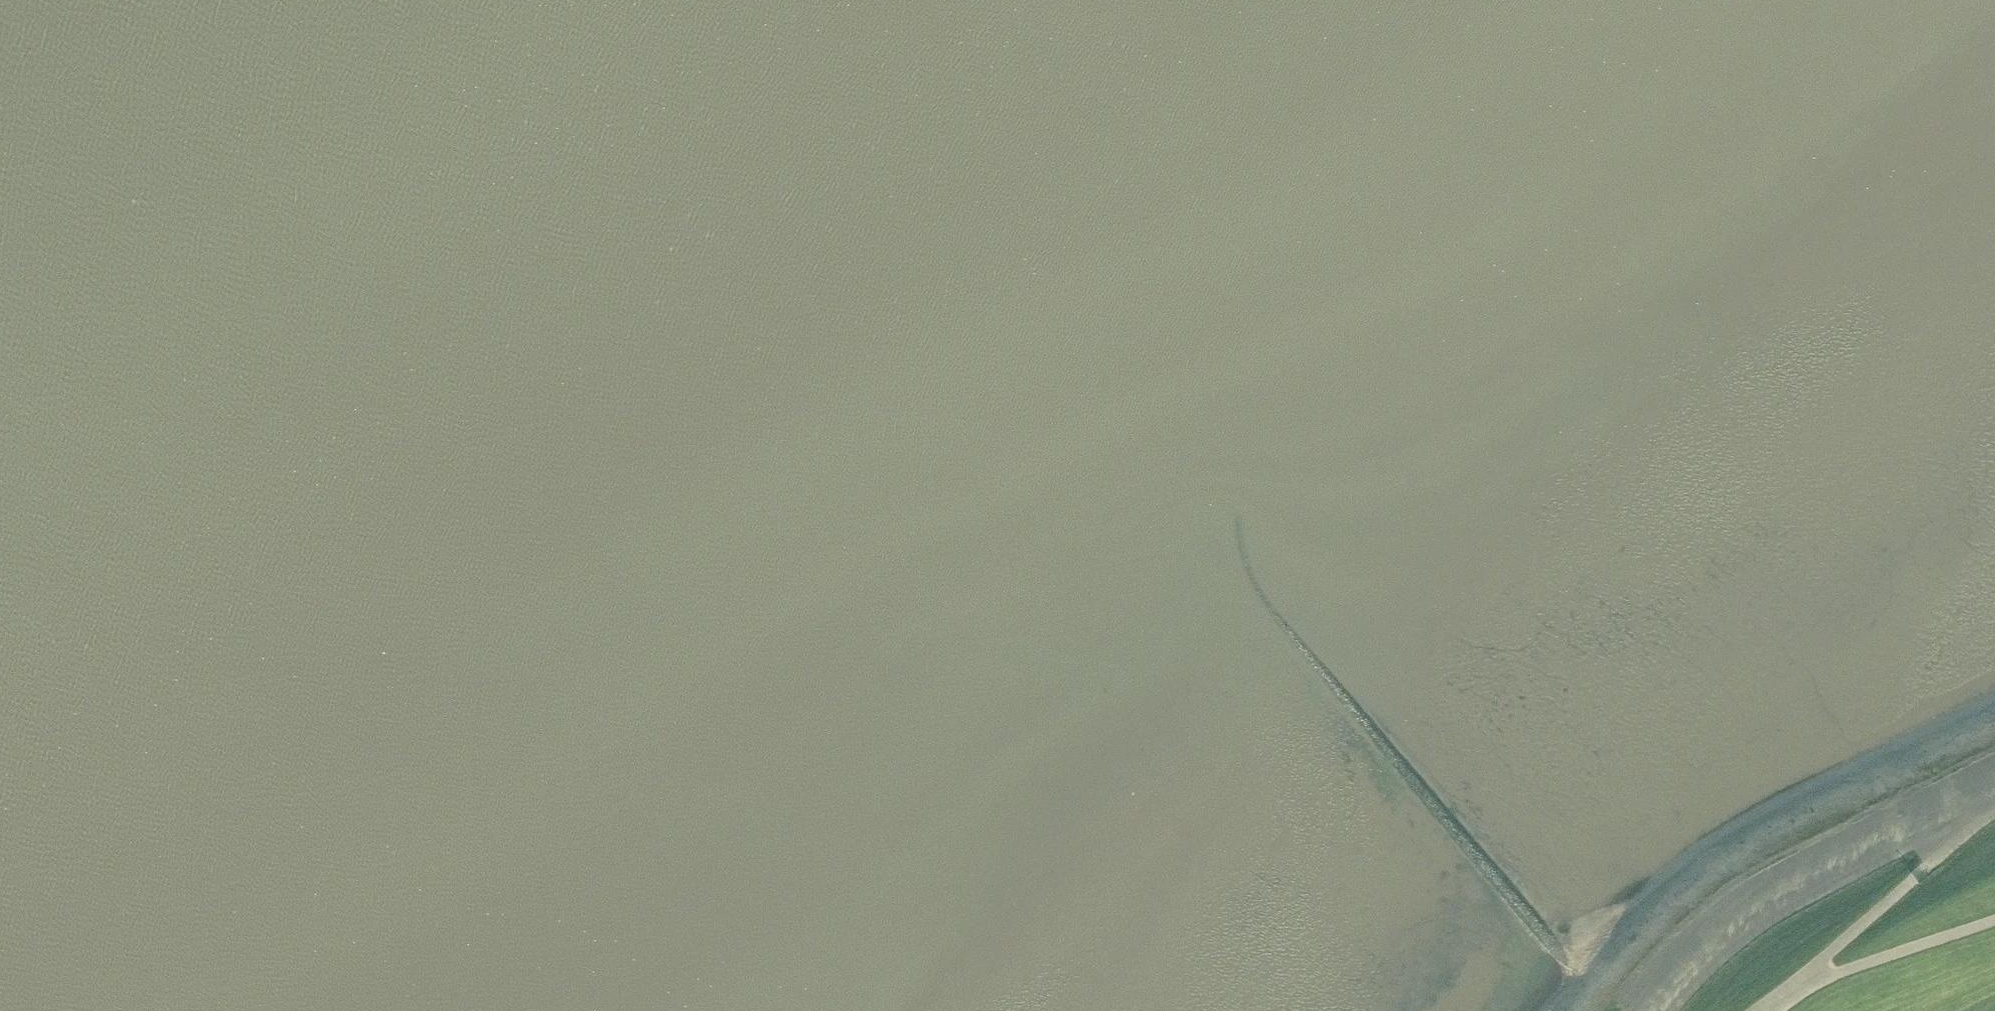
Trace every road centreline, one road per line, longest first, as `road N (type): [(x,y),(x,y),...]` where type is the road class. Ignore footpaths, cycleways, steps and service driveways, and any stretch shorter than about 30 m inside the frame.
road 1 (unclassified): [(1772,1010),(1798,988),(1994,923)]

